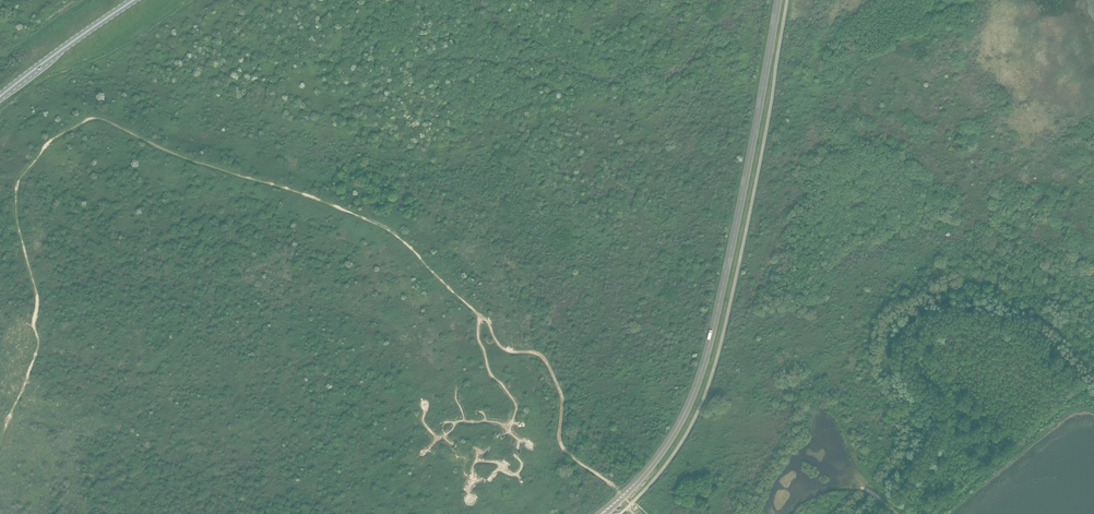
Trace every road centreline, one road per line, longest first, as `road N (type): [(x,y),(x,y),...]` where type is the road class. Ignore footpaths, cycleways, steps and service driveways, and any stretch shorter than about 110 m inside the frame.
road 1 (tertiary): [(601,513),(660,453),(700,375),(777,0)]
road 2 (primary): [(0,96),(134,0)]
road 3 (track): [(789,513),(813,495),(856,487),(877,493),(897,513)]

